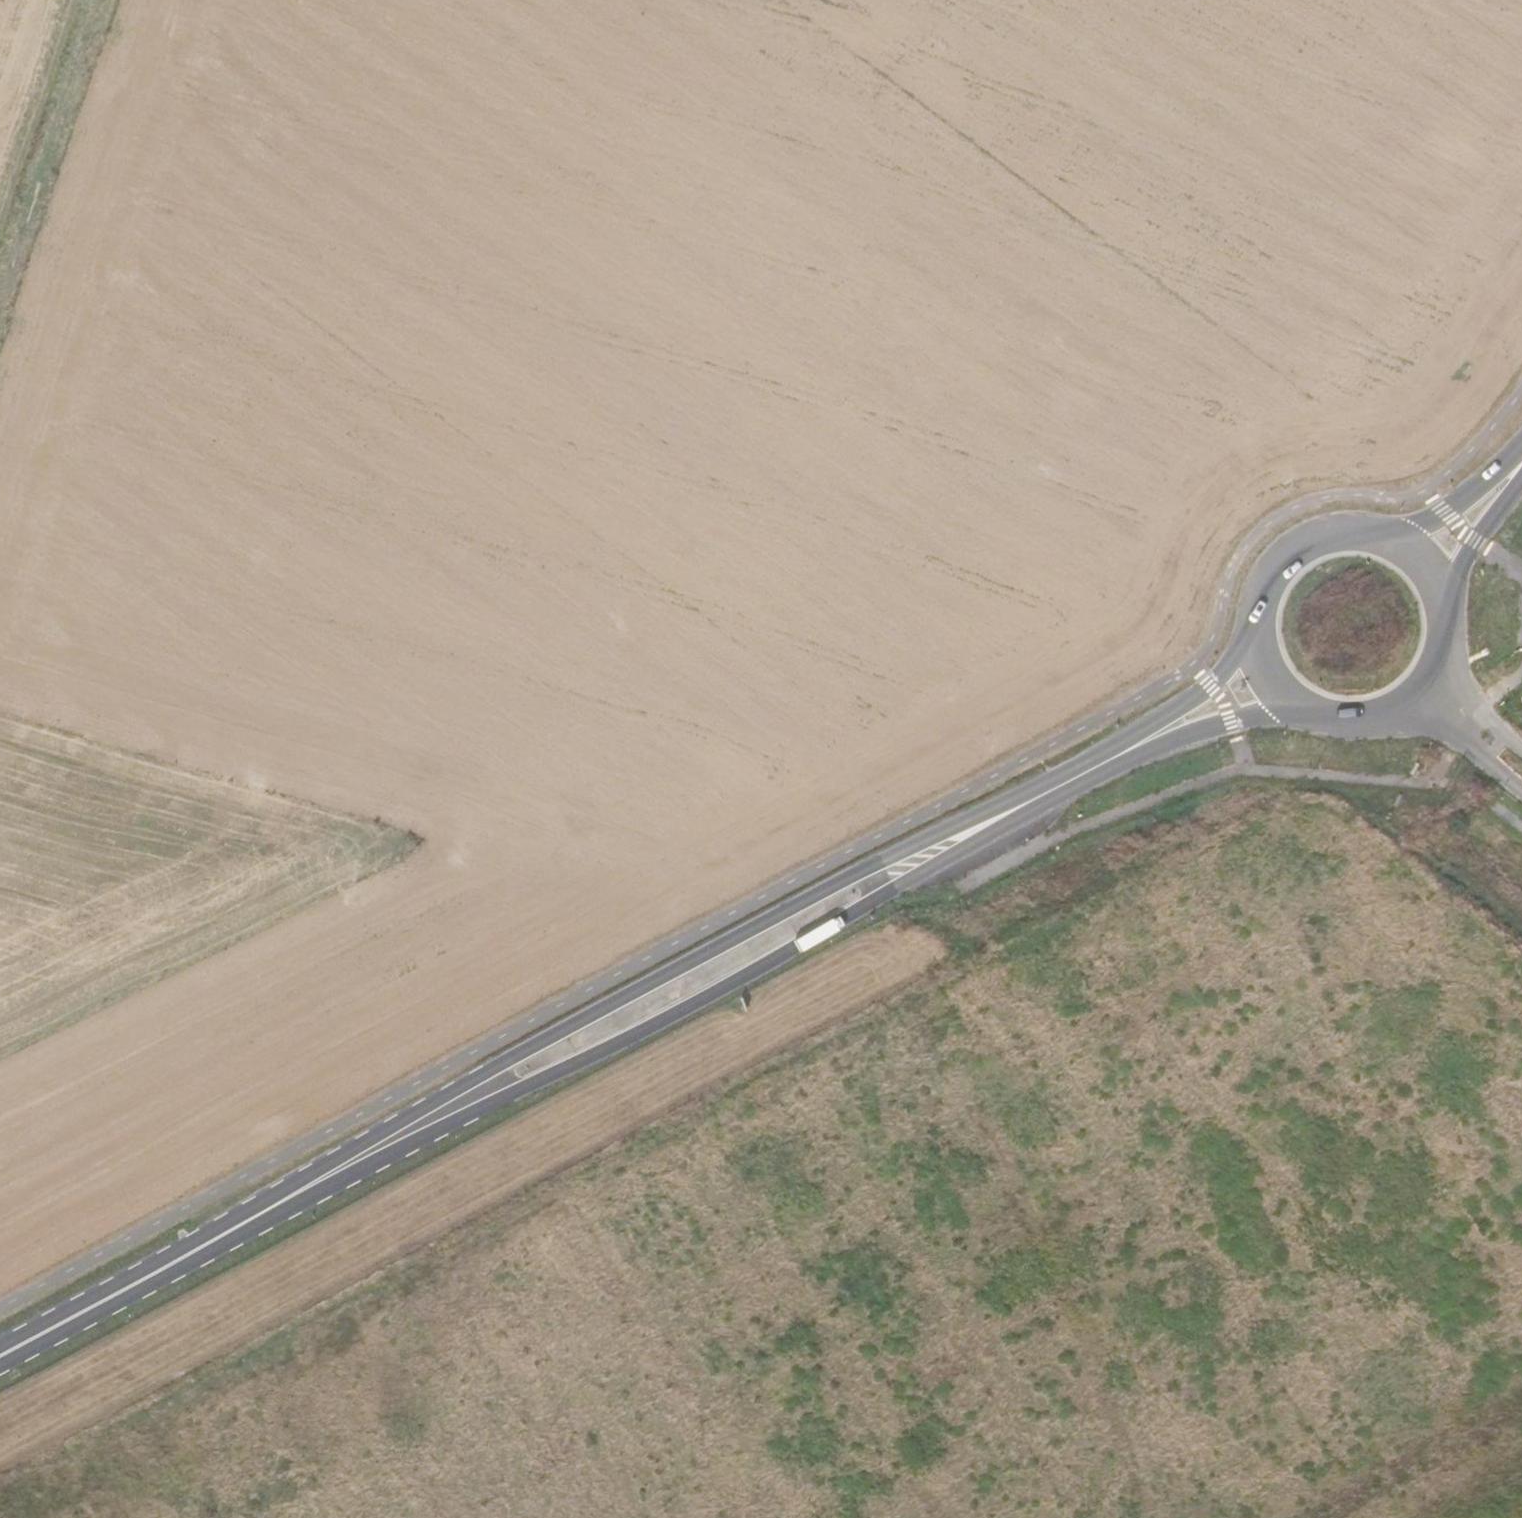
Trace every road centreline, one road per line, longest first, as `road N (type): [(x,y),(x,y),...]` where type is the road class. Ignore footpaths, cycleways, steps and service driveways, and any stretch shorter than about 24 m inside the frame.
road 1 (secondary): [(0,1354),(1272,675)]
road 2 (track): [(0,327),(103,0)]
road 3 (secondary): [(1272,675),(1317,712),(1346,719),(1402,705),(1431,678),(1443,648),(1437,586),(1419,560)]
road 4 (secondary): [(1419,560),(1391,541),(1358,533),(1325,537),(1295,552),(1272,578),(1260,609),(1260,643),(1272,675)]
road 5 (secondary): [(1419,560),(1521,451)]

